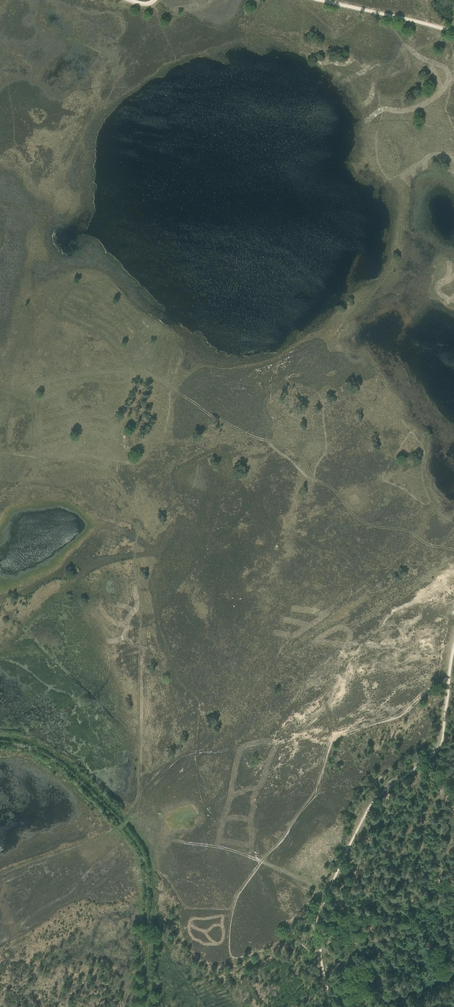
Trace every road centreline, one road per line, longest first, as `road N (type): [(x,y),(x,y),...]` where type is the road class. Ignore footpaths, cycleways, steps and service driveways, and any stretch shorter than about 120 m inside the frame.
road 1 (track): [(443,702),(430,752),(387,781),(353,824),(319,899),(315,937)]
road 2 (track): [(323,0),(453,29)]

